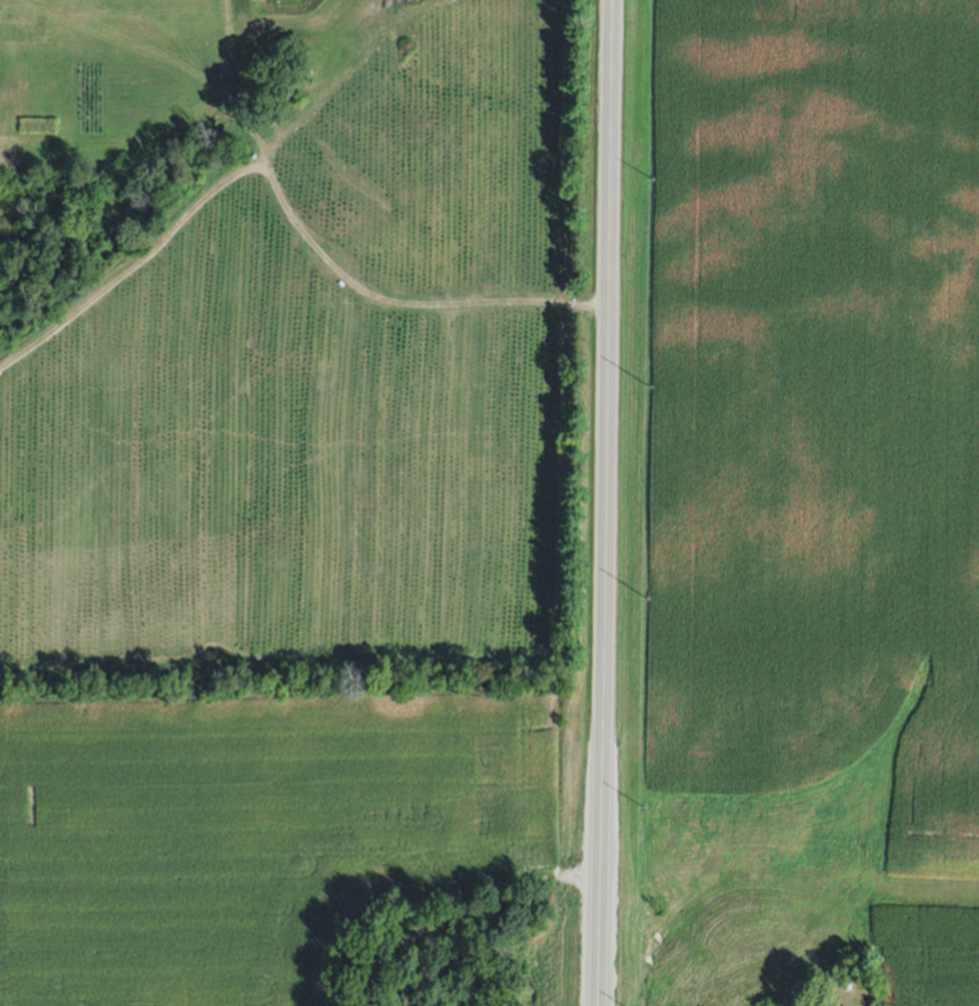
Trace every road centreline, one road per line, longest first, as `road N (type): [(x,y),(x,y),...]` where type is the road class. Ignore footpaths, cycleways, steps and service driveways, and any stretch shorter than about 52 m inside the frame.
road 1 (primary): [(598,1005),(611,0)]

